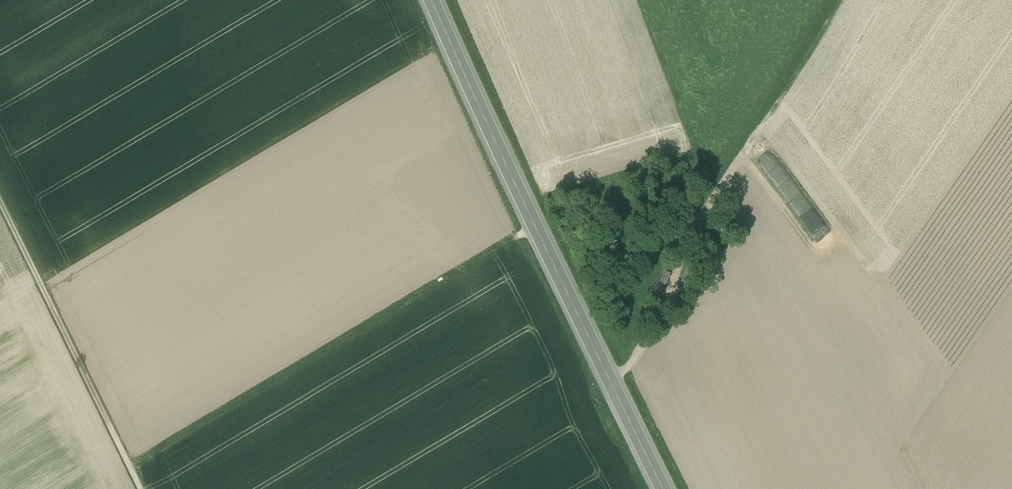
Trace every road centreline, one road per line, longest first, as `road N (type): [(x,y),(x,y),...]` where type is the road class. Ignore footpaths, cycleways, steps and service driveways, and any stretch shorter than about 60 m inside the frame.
road 1 (secondary): [(663,488),(431,0)]
road 2 (track): [(784,94),(691,236),(658,325),(609,380)]
road 3 (track): [(141,488),(0,204)]

